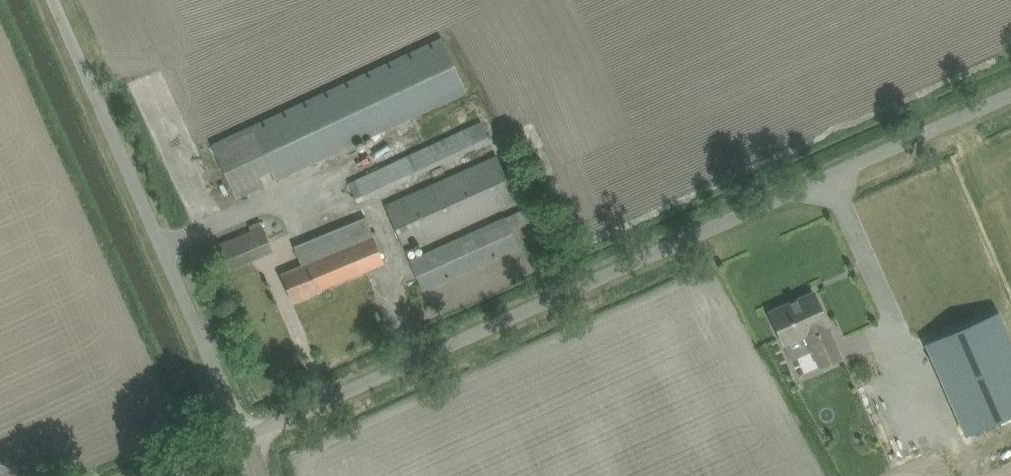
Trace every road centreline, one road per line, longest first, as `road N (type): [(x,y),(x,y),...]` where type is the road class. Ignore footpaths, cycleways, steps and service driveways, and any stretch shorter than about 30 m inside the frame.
road 1 (unclassified): [(240,438),(1010,95)]
road 2 (unclassified): [(240,438),(49,0)]

